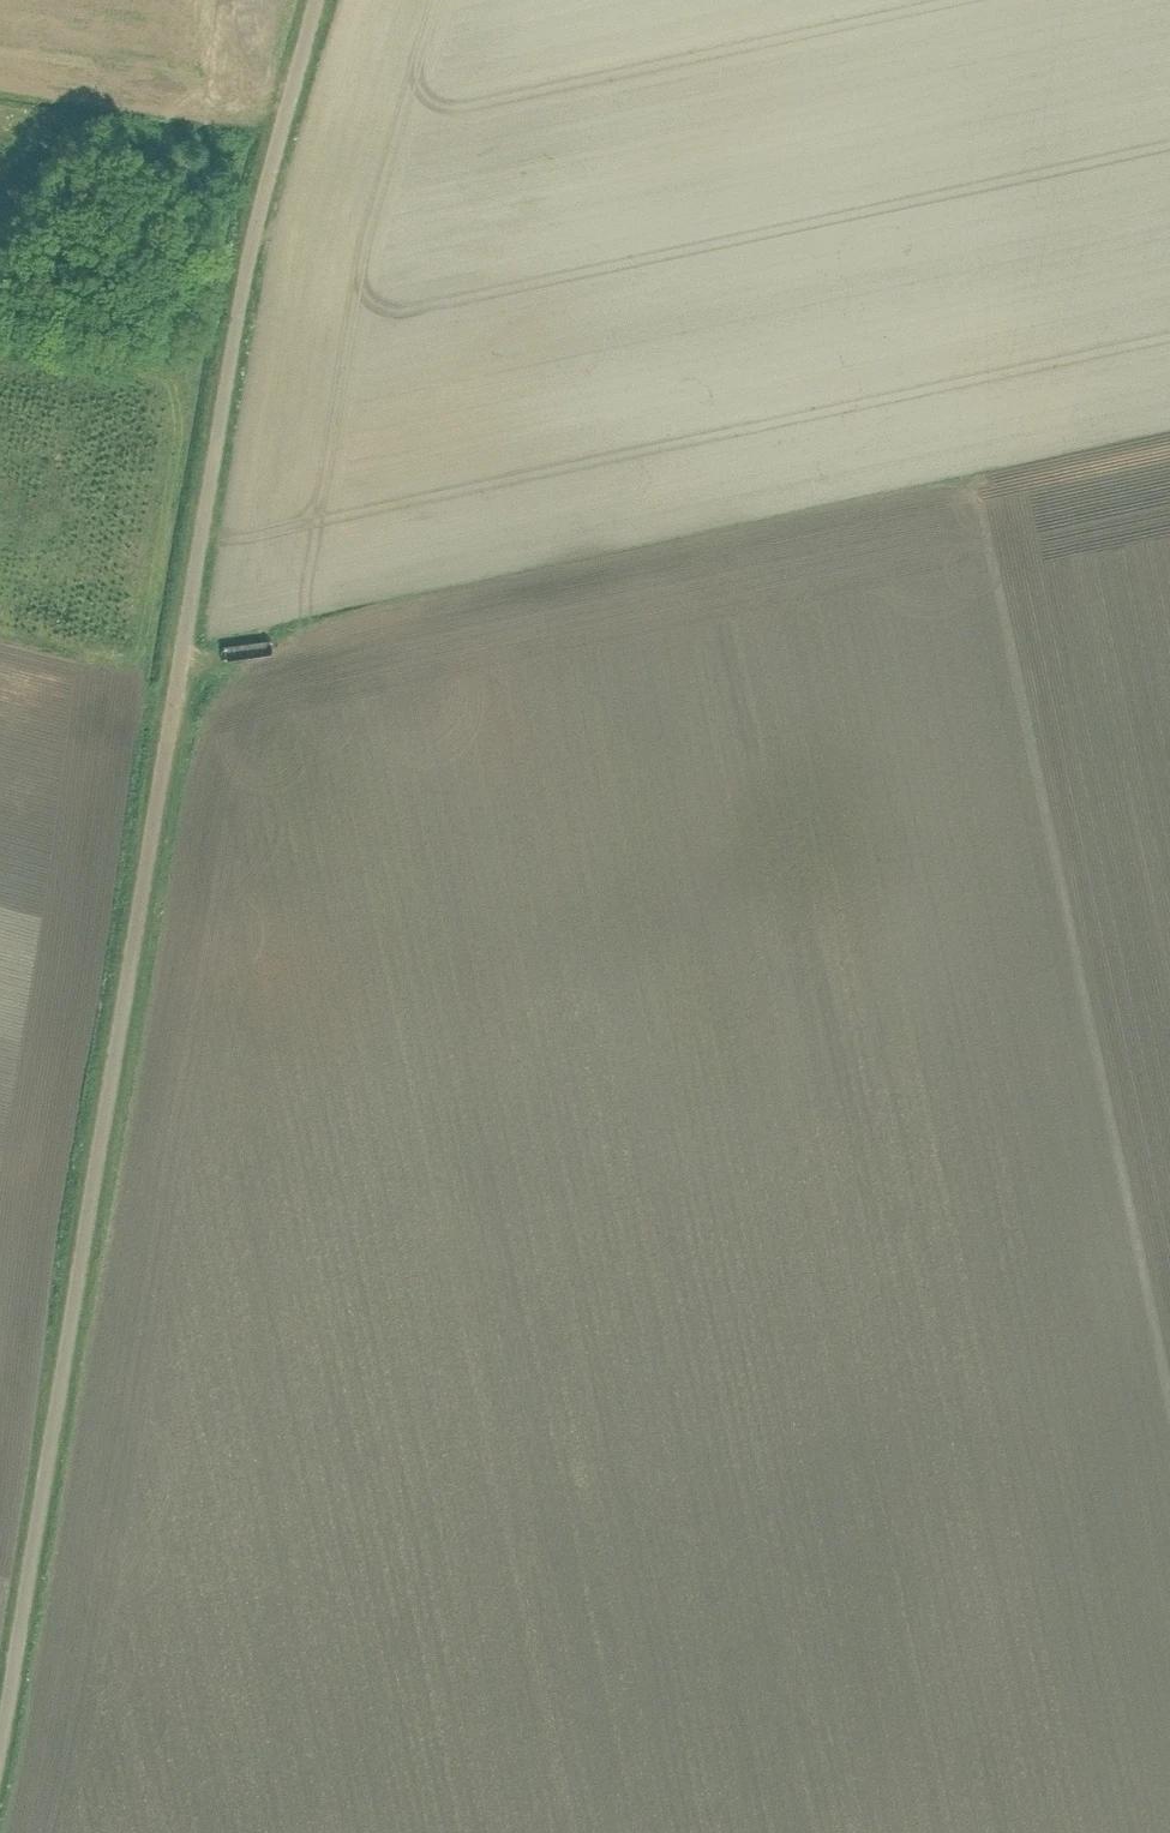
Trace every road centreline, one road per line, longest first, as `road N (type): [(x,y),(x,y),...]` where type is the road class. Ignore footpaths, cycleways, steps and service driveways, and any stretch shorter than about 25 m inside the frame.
road 1 (unclassified): [(0,1745),(247,276),(318,0)]

